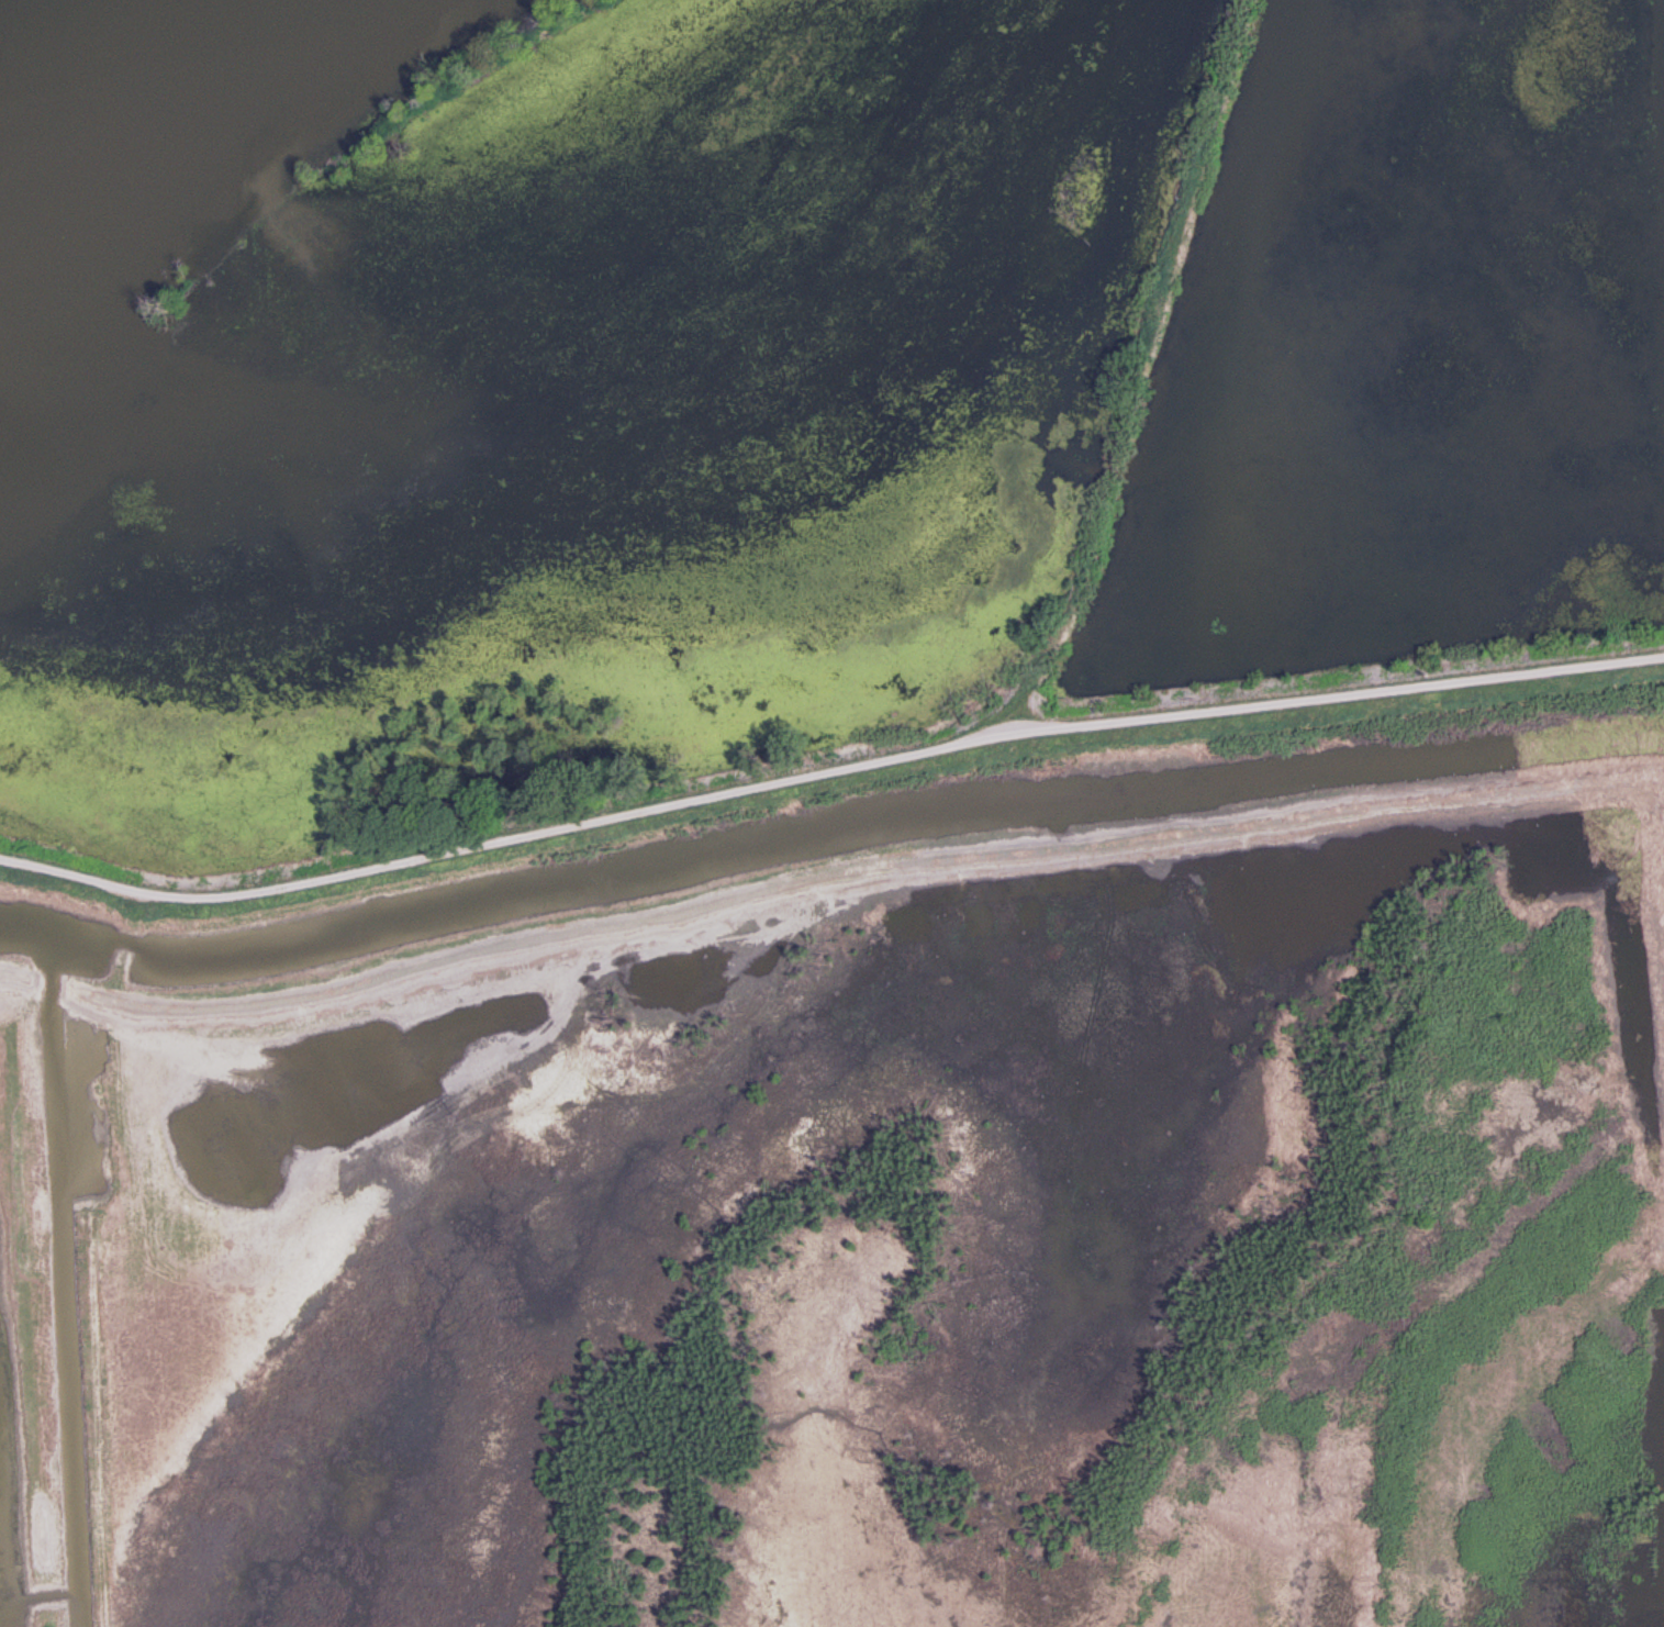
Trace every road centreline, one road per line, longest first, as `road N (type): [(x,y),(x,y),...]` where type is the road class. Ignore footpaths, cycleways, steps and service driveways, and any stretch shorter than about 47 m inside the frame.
road 1 (track): [(0,857),(90,883),(201,893),(894,756),(974,729),(1039,671),(1076,603),(1249,0)]

